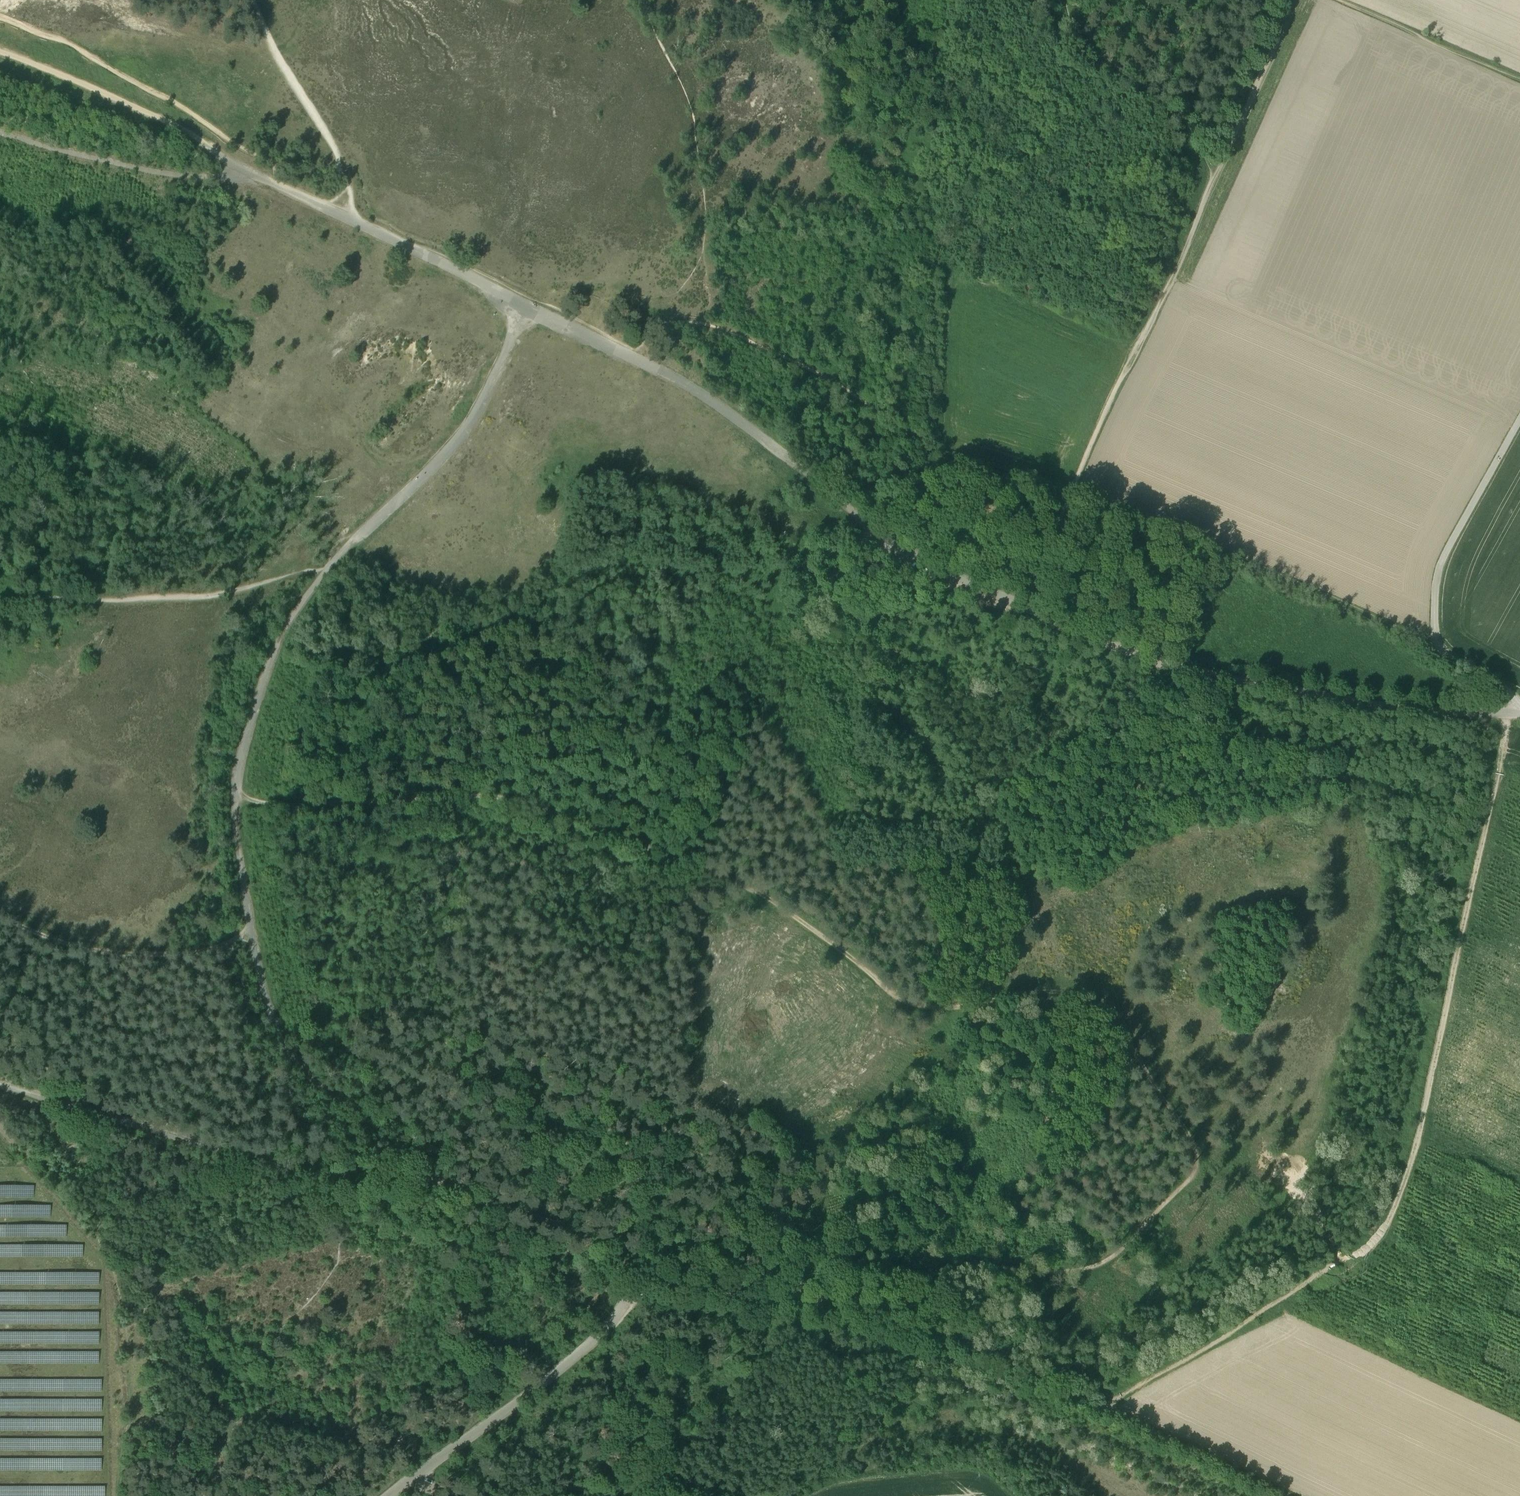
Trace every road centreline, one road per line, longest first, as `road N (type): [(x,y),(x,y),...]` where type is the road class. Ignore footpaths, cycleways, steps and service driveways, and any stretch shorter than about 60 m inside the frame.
road 1 (track): [(237,790),(321,801),(507,798),(743,880),(901,997),(935,1001),(1031,984),(1071,989),(1105,1017),(1194,1145),(1183,1180),(1120,1249),(1093,1264),(840,1280)]
road 2 (track): [(327,571),(277,642),(237,790),(244,878),(276,1025),(313,1079),(409,1159),(468,1196),(606,1240),(633,1271)]
road 3 (track): [(1511,712),(1396,1228),(1401,1247),(1120,1393),(1108,1413)]
road 4 (unclassified): [(1519,714),(1359,702),(1169,665),(966,580),(864,521)]
road 5 (track): [(1212,169),(1071,494)]
road 6 (unclassified): [(387,1495),(590,1343),(625,1300),(633,1271)]
road 7 (track): [(527,308),(446,452),(327,571)]
road 8 (track): [(259,179),(176,124),(0,48)]
road 9 (track): [(864,521),(730,414),(629,356)]
road 10 (track): [(255,932),(183,955),(123,953),(67,944),(0,916)]
road 11 (track): [(259,179),(141,167),(0,128)]
road 12 (track): [(342,218),(350,193),(345,169),(255,0)]
road 13 (track): [(1436,641),(1442,560),(1519,422)]
road 14 (track): [(527,308),(342,218)]
road 15 (track): [(1519,76),(1347,0)]
road 16 (track): [(1290,0),(1212,169)]
road 17 (track): [(1071,494),(1023,605)]

